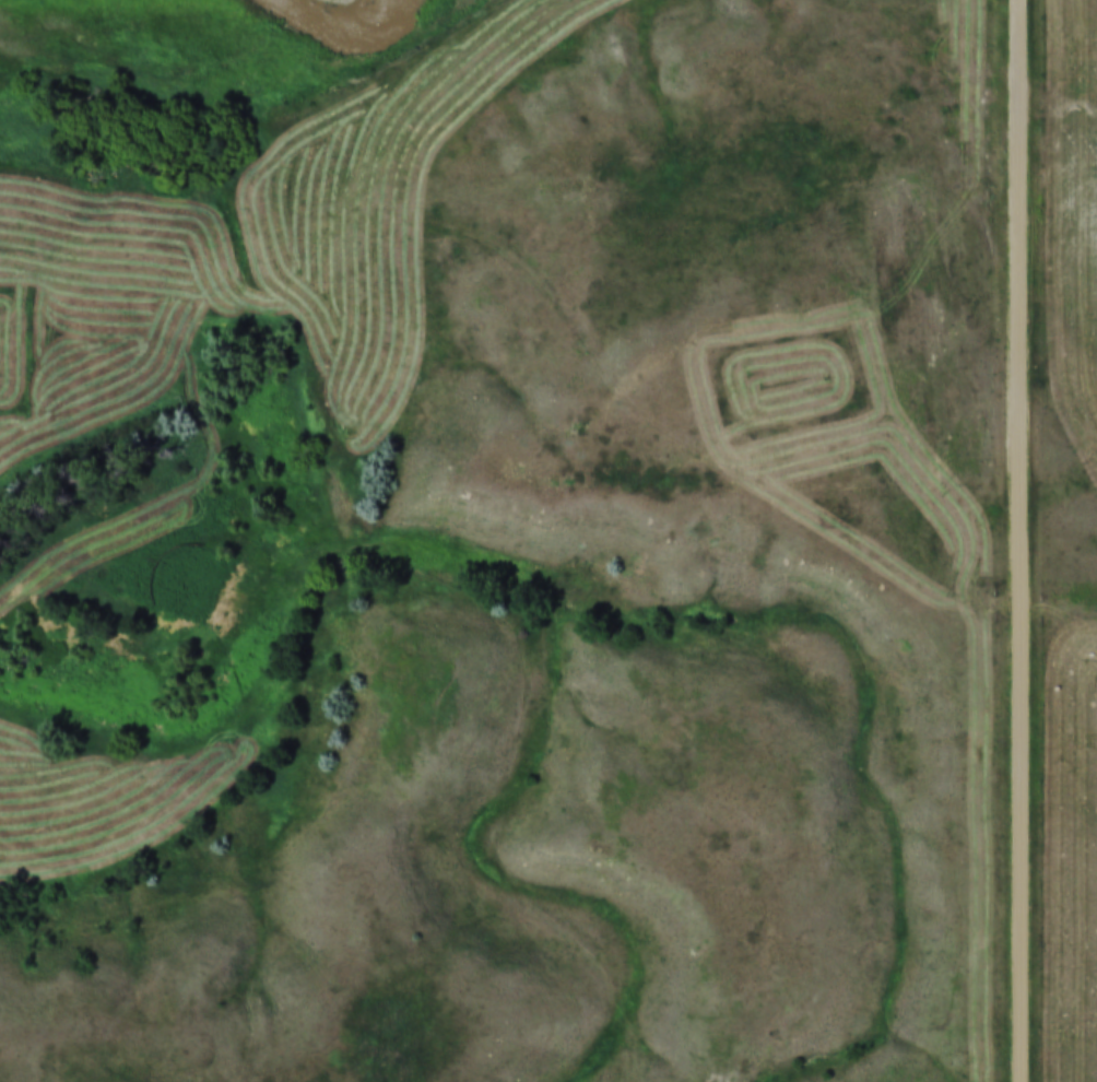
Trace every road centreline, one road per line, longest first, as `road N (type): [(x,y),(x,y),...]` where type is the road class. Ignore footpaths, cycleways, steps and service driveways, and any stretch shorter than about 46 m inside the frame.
road 1 (residential): [(1025,1081),(1026,0)]

